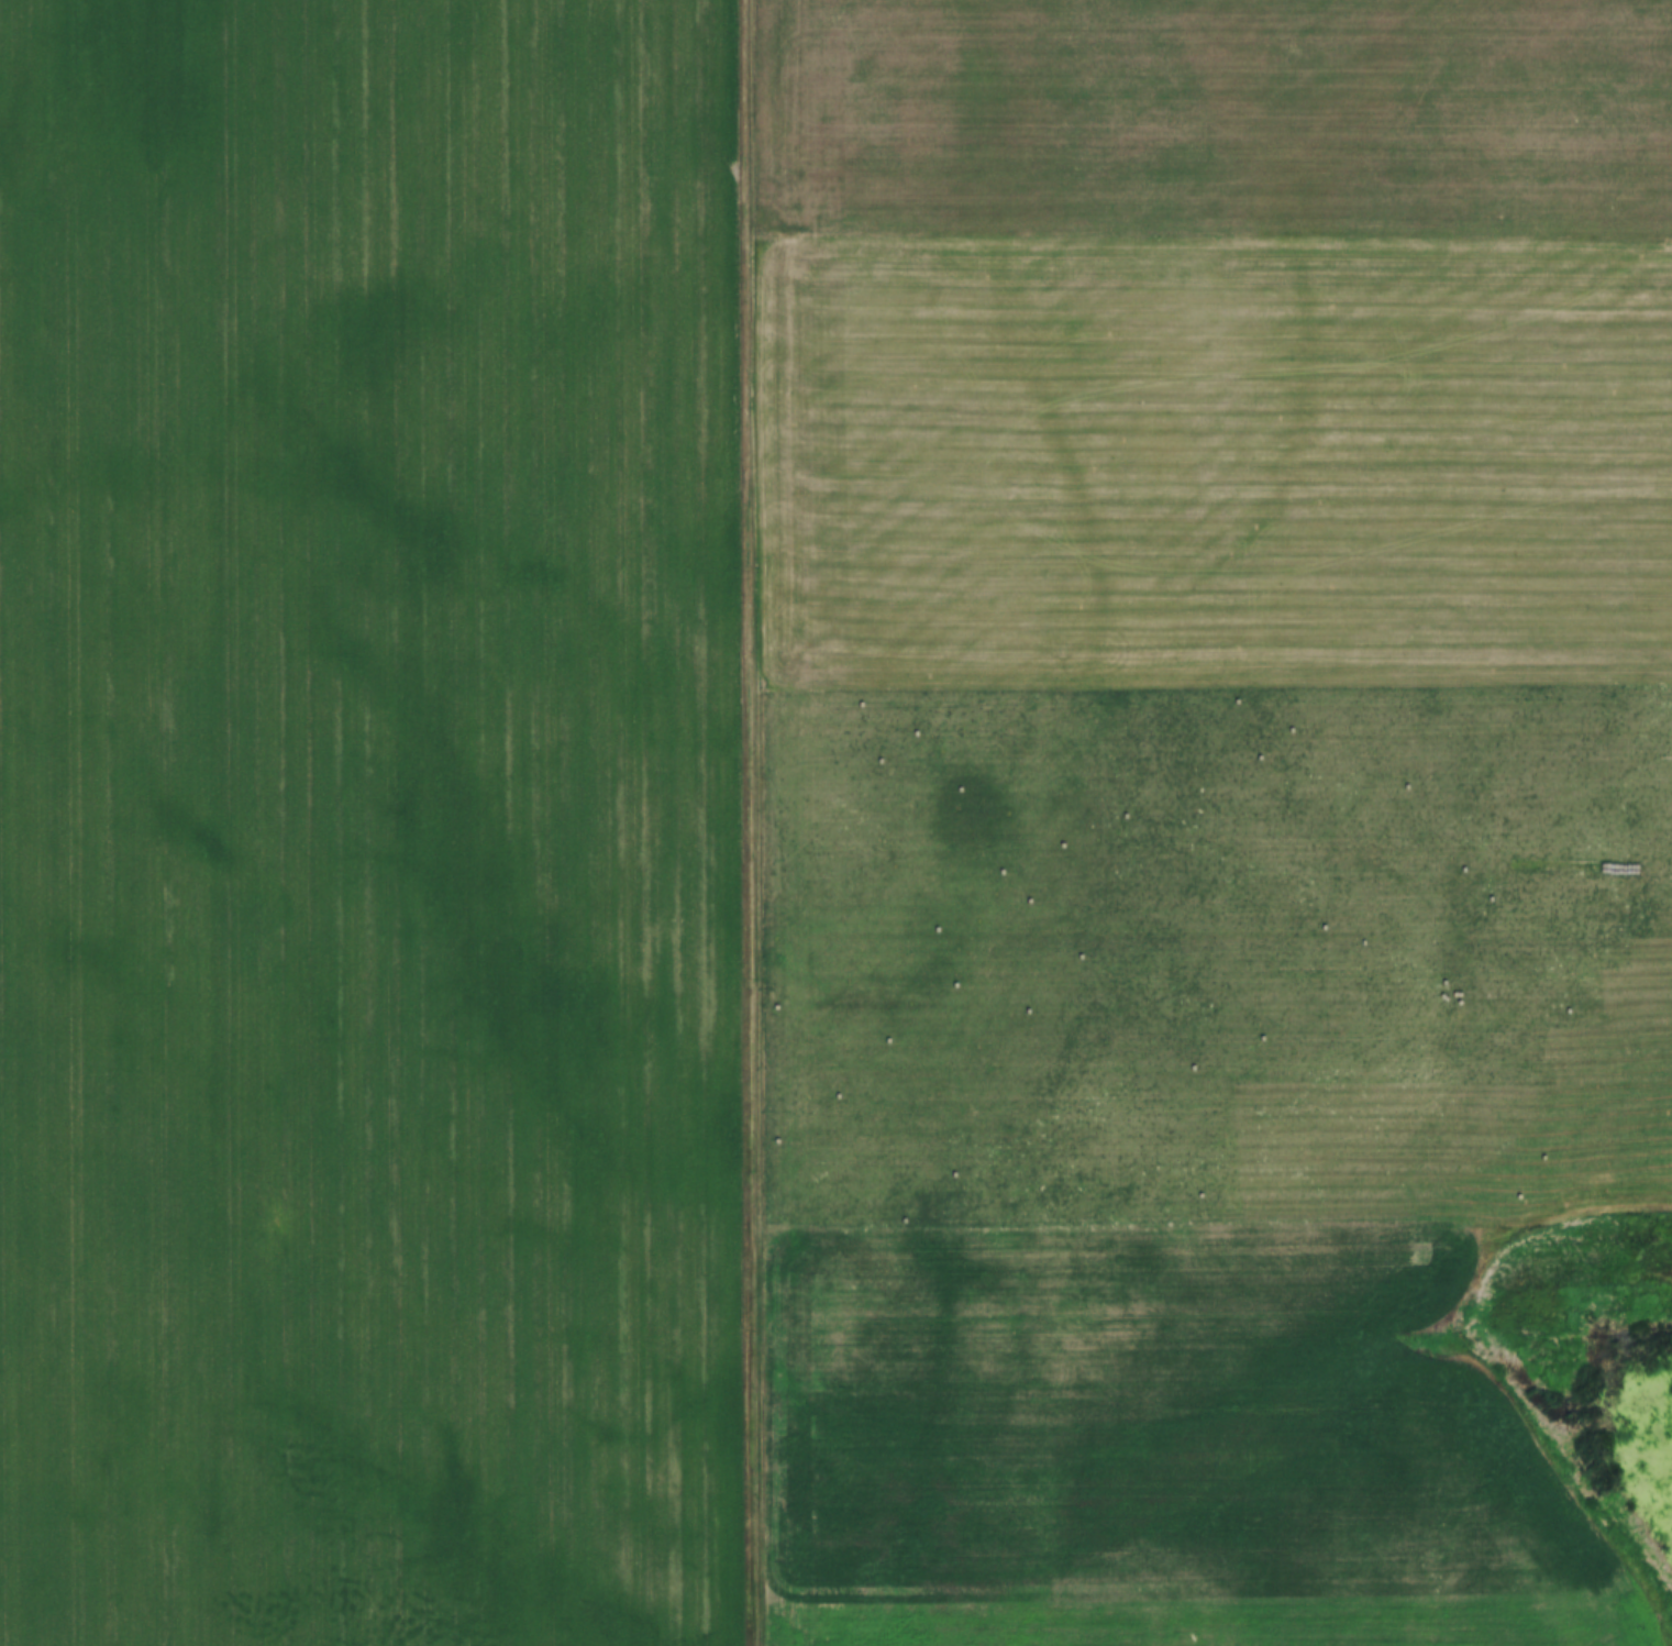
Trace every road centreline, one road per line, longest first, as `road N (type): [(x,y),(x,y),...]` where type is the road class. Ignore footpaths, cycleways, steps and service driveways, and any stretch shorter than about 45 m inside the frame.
road 1 (track): [(762,1645),(756,0)]

